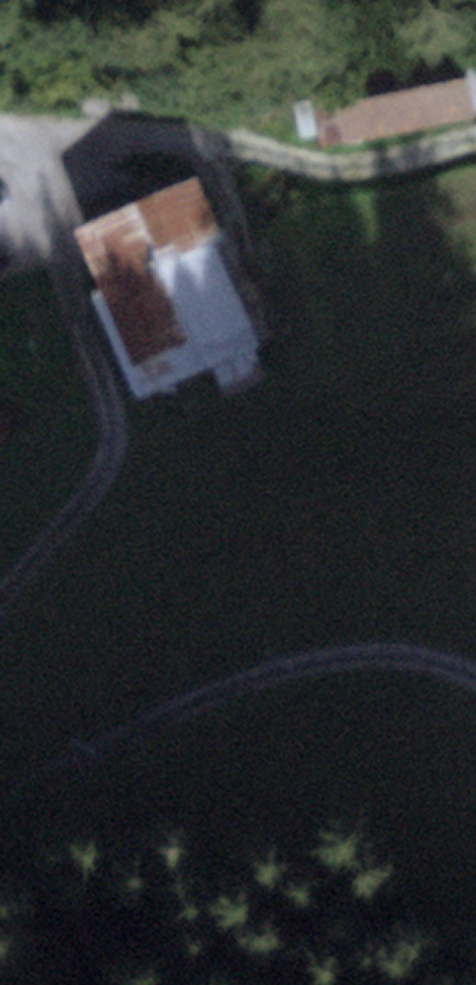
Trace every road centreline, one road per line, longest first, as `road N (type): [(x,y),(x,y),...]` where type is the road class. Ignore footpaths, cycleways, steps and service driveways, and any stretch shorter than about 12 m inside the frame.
road 1 (track): [(25,137),(50,182),(119,437),(109,479),(0,601)]
road 2 (track): [(0,792),(234,679),(315,657),(420,651),(475,672)]
road 3 (track): [(25,137),(182,135),(376,169),(475,138)]

